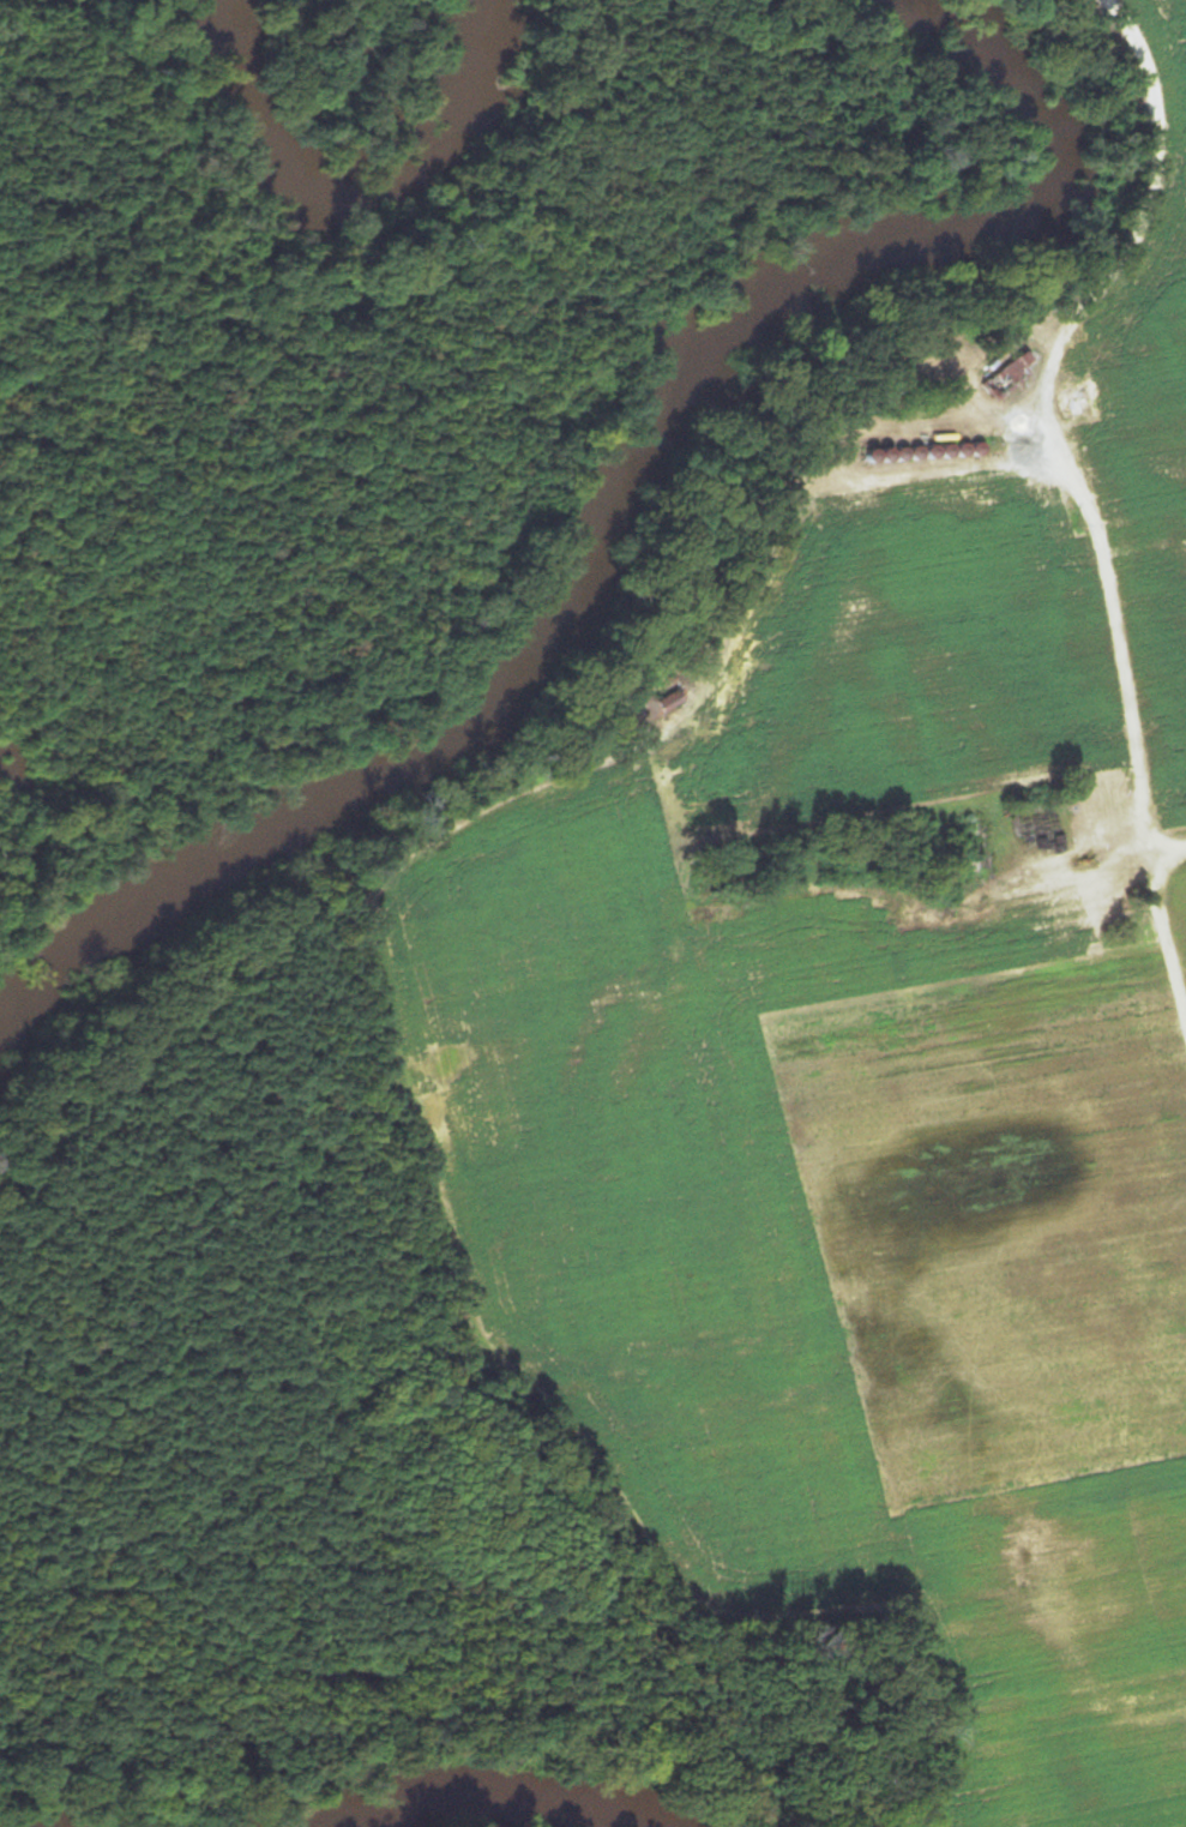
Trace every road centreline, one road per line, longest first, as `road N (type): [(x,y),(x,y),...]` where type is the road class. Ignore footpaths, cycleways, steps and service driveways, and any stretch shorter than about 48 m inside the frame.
road 1 (track): [(1185,1021),(1148,854),(1095,537),(1040,416),(1050,385),(1103,339),(1143,286),(1185,182)]

